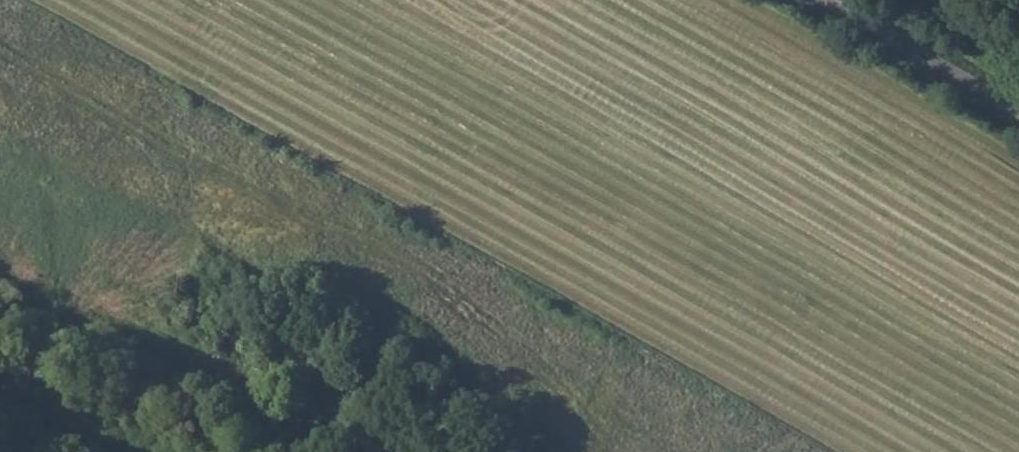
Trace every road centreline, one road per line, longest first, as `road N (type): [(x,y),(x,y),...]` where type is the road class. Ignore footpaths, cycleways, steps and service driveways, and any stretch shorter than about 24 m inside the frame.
road 1 (unclassified): [(1018,116),(819,0)]

